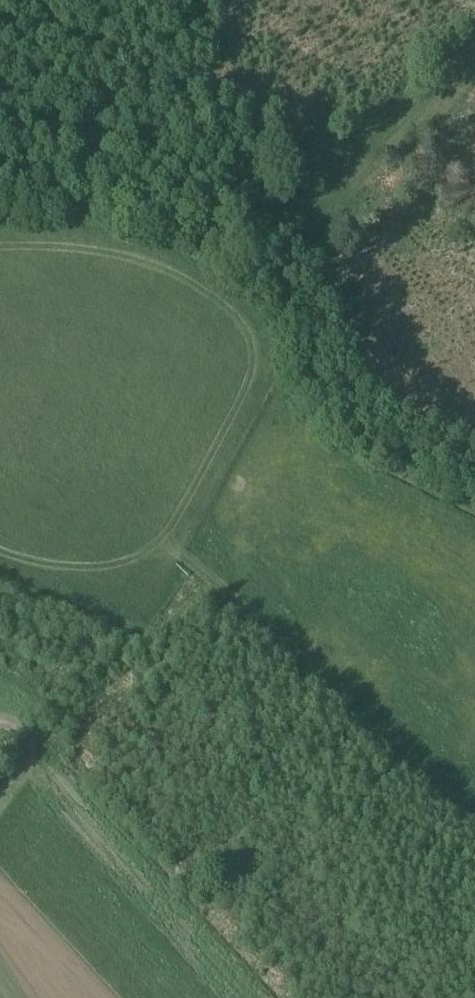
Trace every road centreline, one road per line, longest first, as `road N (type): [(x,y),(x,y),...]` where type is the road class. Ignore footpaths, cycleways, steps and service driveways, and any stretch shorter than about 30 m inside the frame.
road 1 (track): [(474,821),(172,540)]

